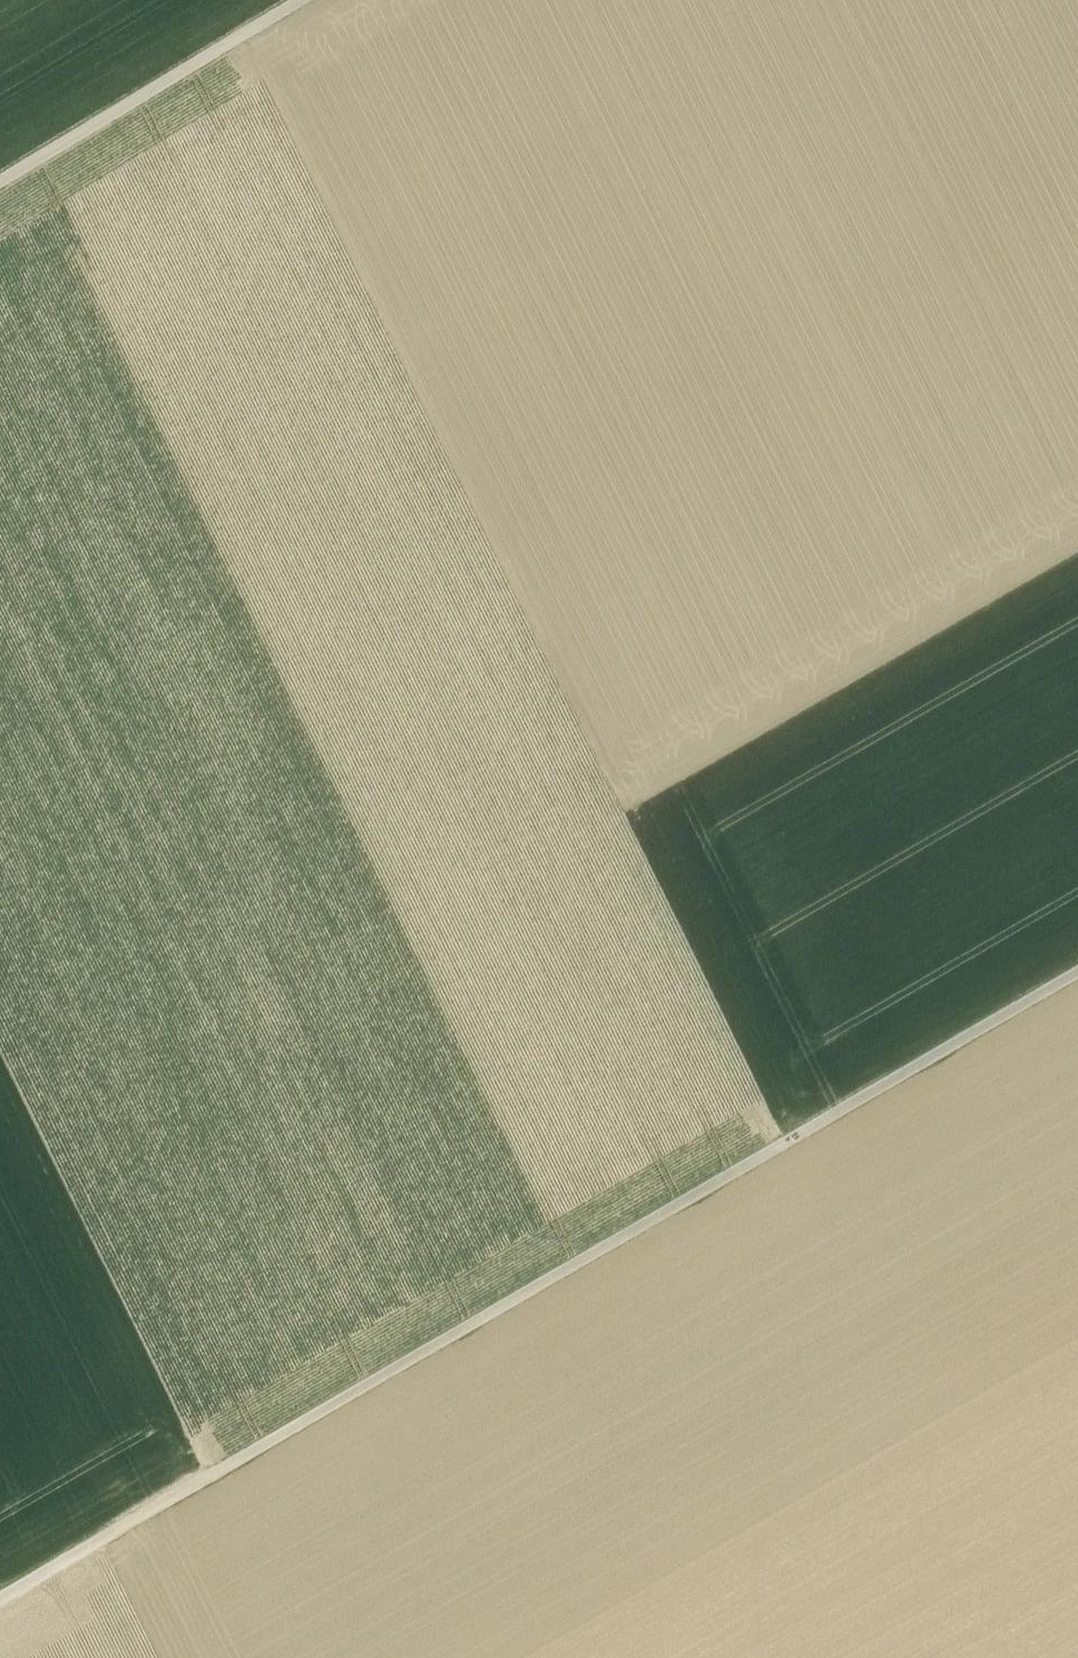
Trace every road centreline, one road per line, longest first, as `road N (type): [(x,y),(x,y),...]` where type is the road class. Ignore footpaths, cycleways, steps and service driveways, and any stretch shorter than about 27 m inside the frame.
road 1 (track): [(1077,971),(0,1598)]
road 2 (unclassified): [(0,181),(301,0)]

